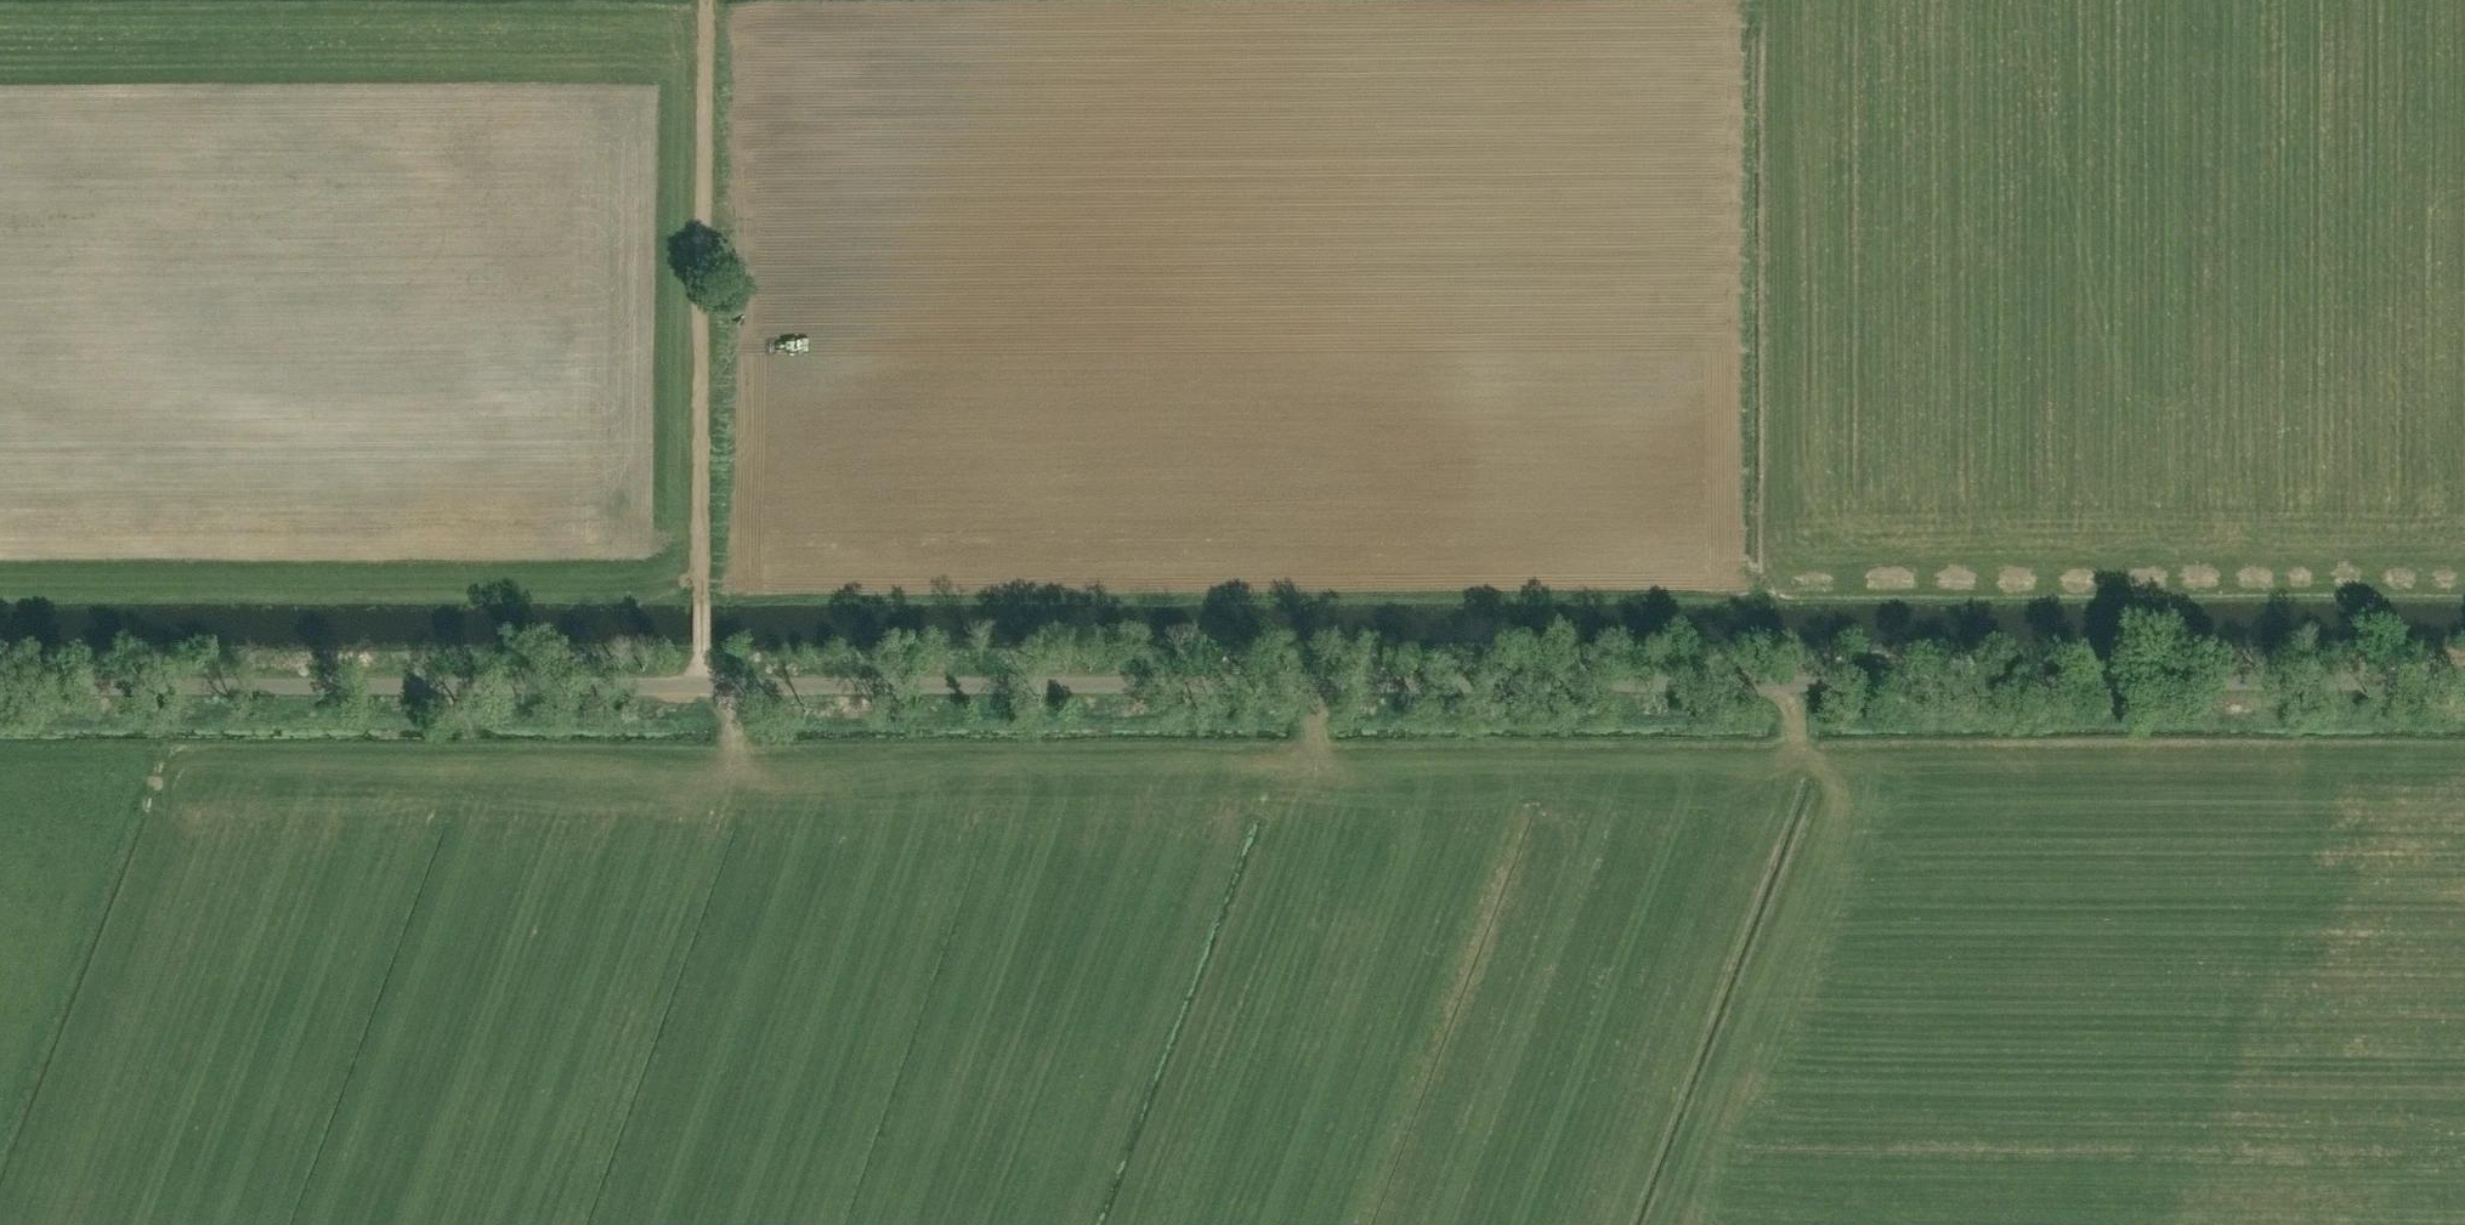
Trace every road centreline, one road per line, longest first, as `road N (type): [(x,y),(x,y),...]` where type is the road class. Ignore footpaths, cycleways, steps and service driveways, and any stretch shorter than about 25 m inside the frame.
road 1 (unclassified): [(2464,682),(0,686)]
road 2 (track): [(702,686),(702,0)]

